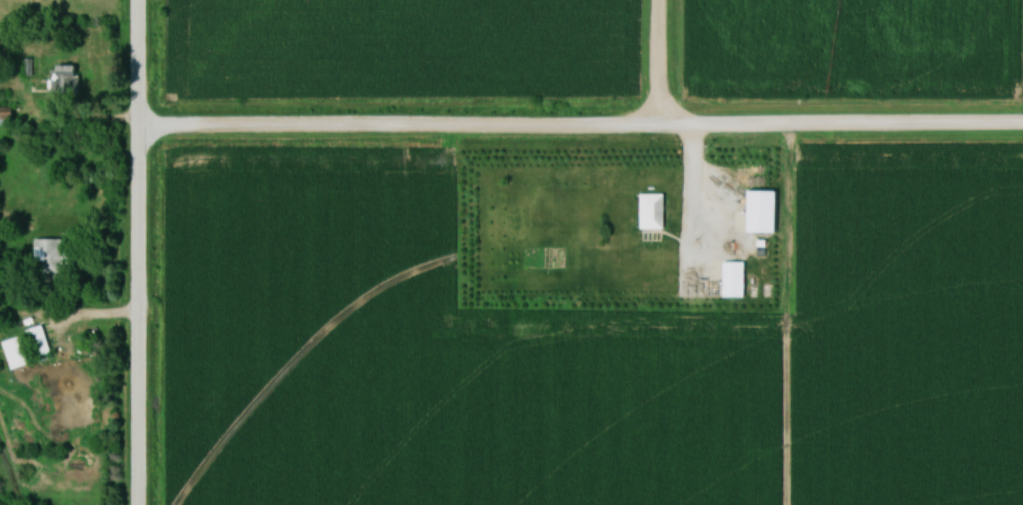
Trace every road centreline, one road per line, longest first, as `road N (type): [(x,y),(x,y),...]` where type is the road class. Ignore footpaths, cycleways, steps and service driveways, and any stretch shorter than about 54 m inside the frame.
road 1 (residential): [(1022,128),(133,129)]
road 2 (tertiary): [(134,504),(133,129)]
road 3 (residential): [(655,130),(656,0)]
road 4 (tertiary): [(133,129),(135,0)]

